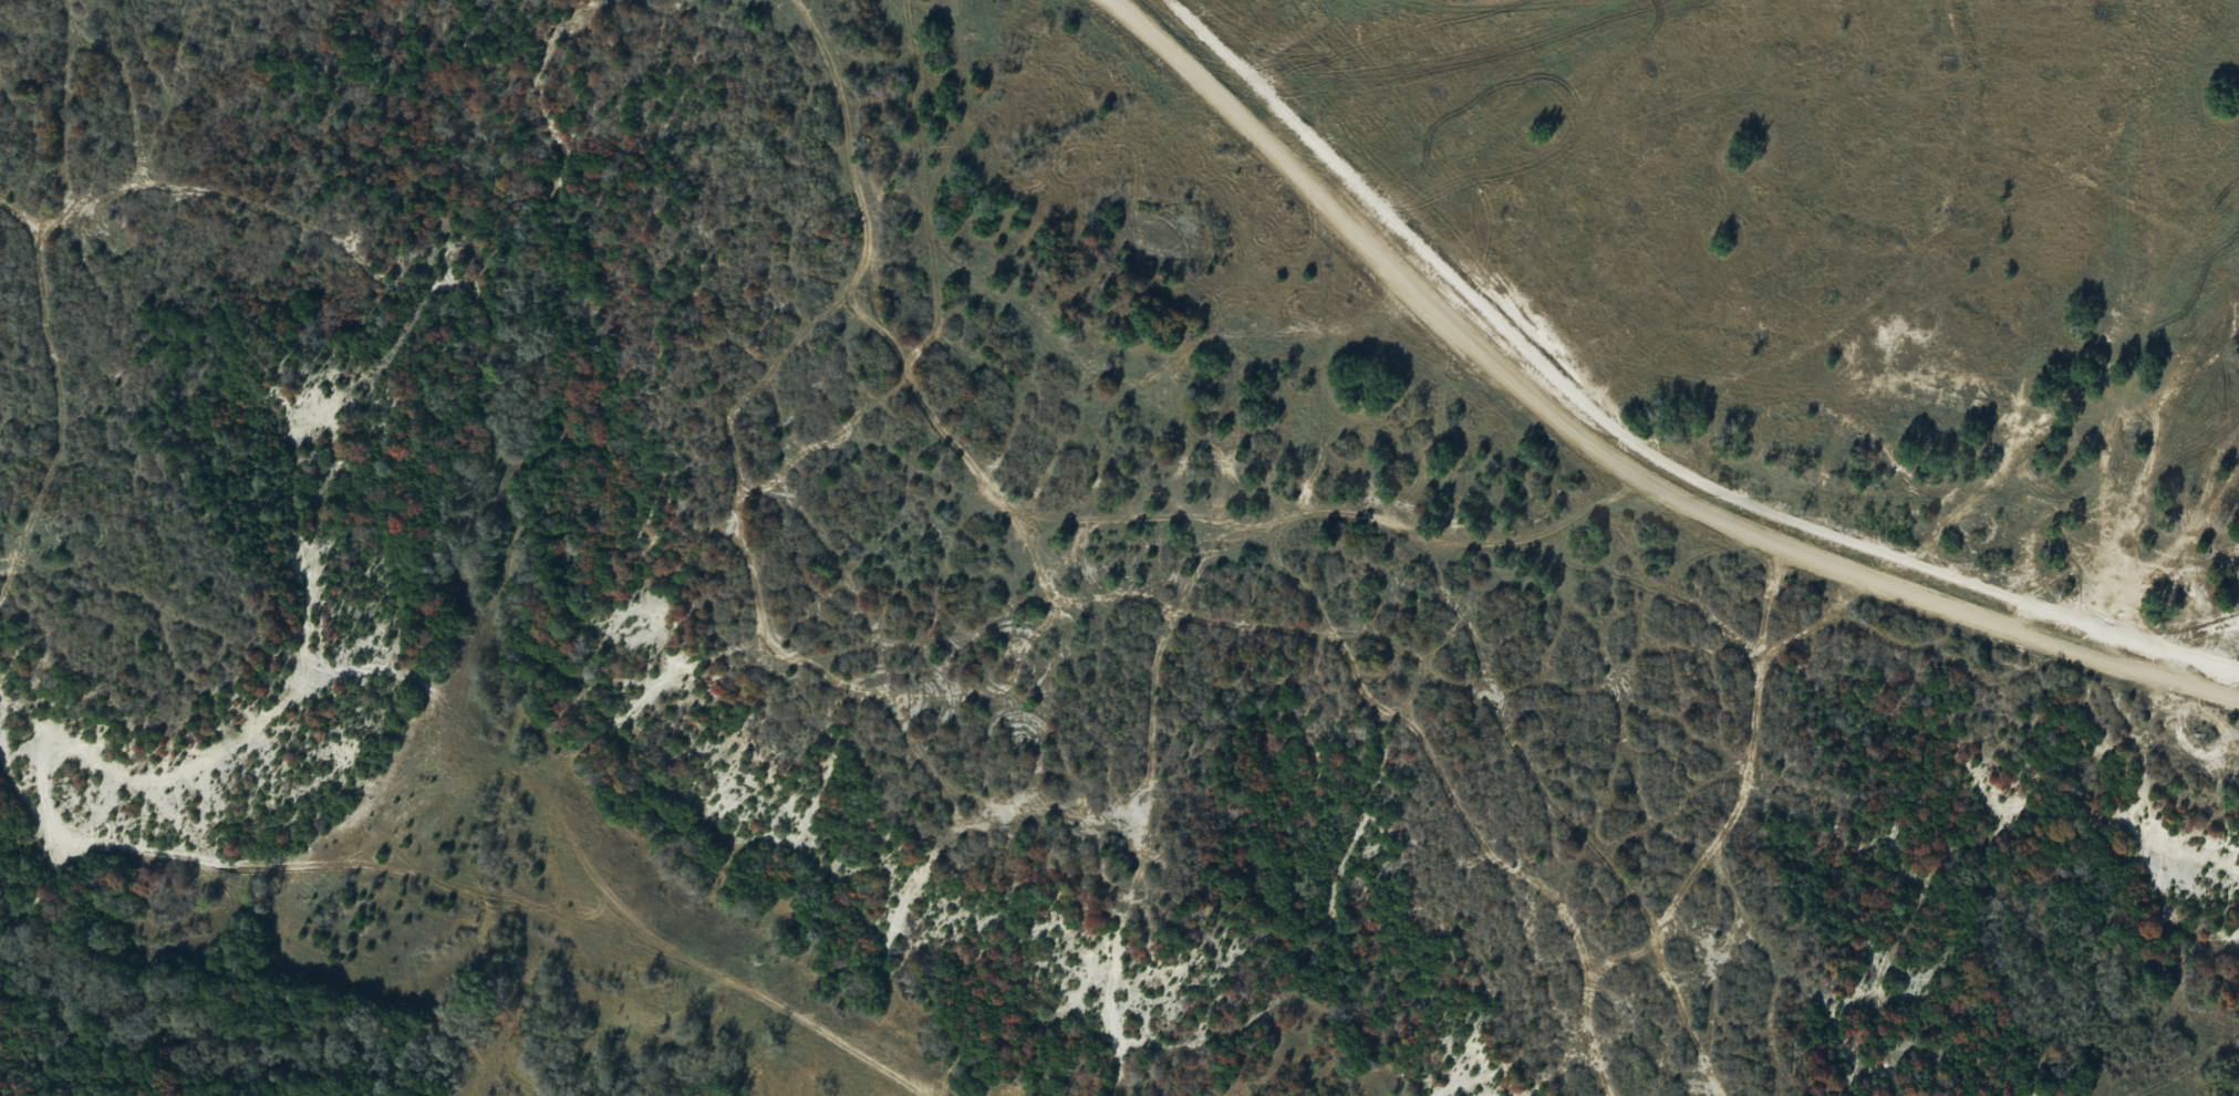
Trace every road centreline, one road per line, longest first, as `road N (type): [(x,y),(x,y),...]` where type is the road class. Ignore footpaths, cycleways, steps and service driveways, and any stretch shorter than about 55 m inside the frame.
road 1 (residential): [(1108,0),(1578,438),(1692,512),(1813,561),(2238,702)]

